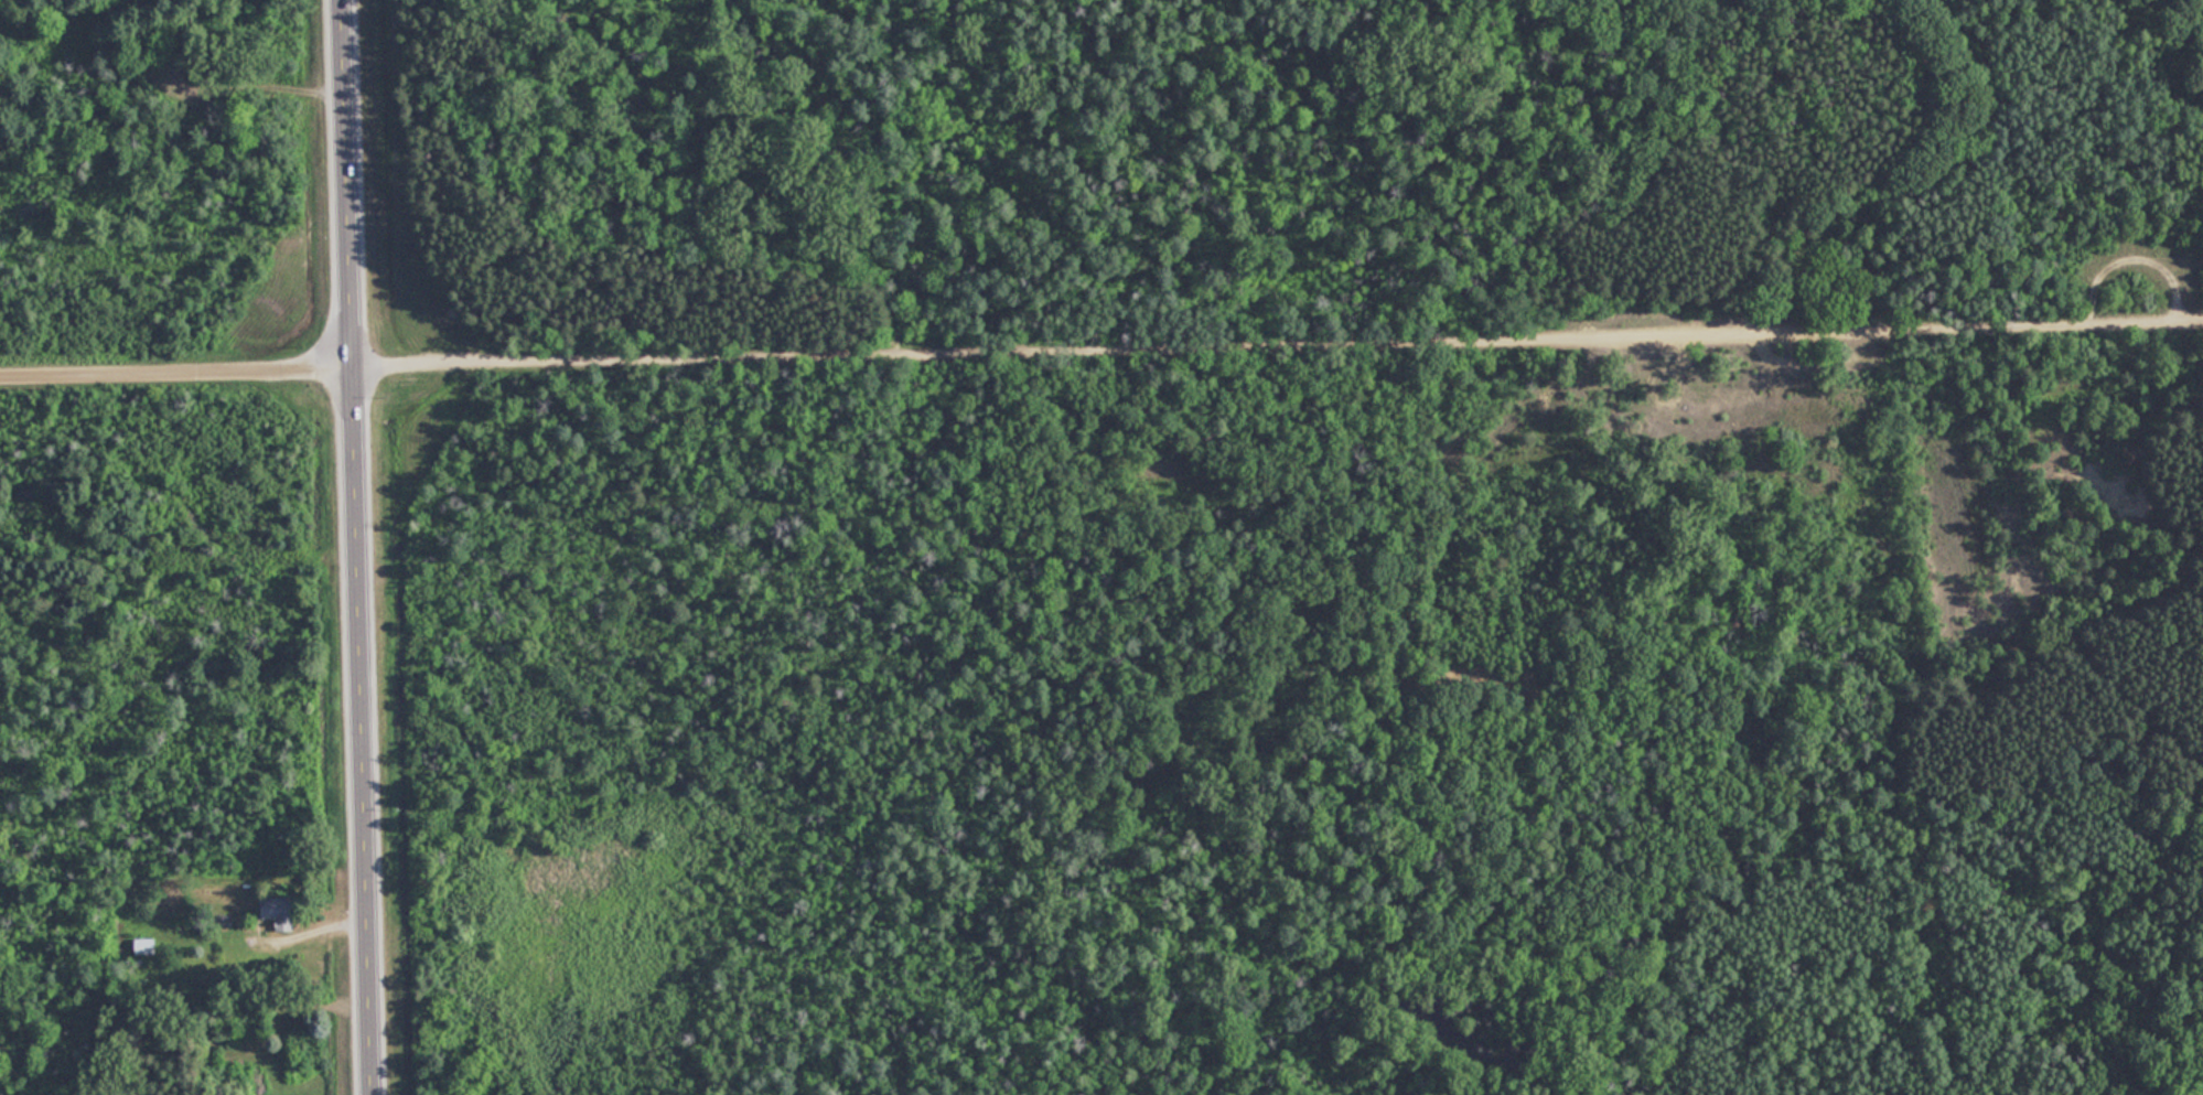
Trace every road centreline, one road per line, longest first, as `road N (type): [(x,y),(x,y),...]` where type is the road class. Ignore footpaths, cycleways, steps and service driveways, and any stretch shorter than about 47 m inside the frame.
road 1 (residential): [(352,365),(2202,321)]
road 2 (primary): [(372,1094),(341,0)]
road 3 (residential): [(0,377),(352,365)]

